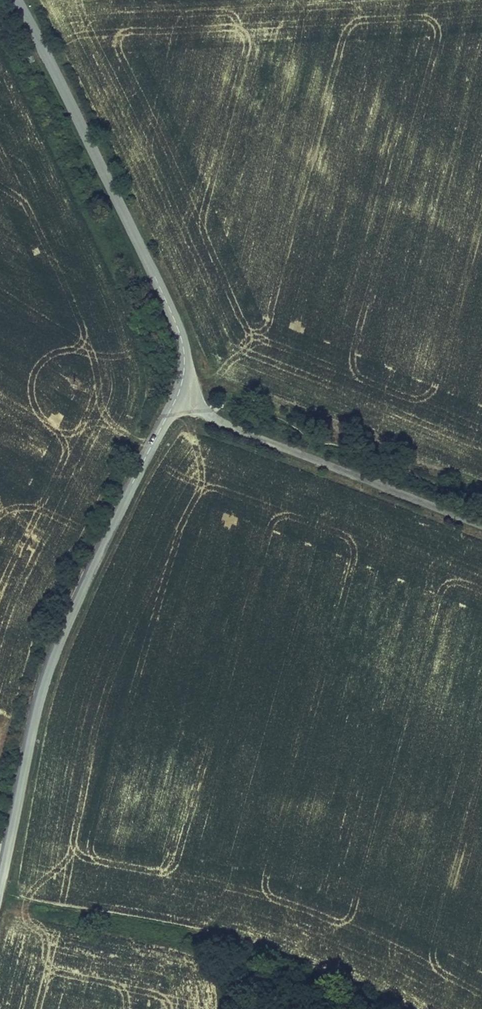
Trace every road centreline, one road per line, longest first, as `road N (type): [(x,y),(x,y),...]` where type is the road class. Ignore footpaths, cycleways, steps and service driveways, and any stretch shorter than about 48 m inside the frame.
road 1 (unclassified): [(0,884),(47,674),(176,399),(186,356),(16,0)]

